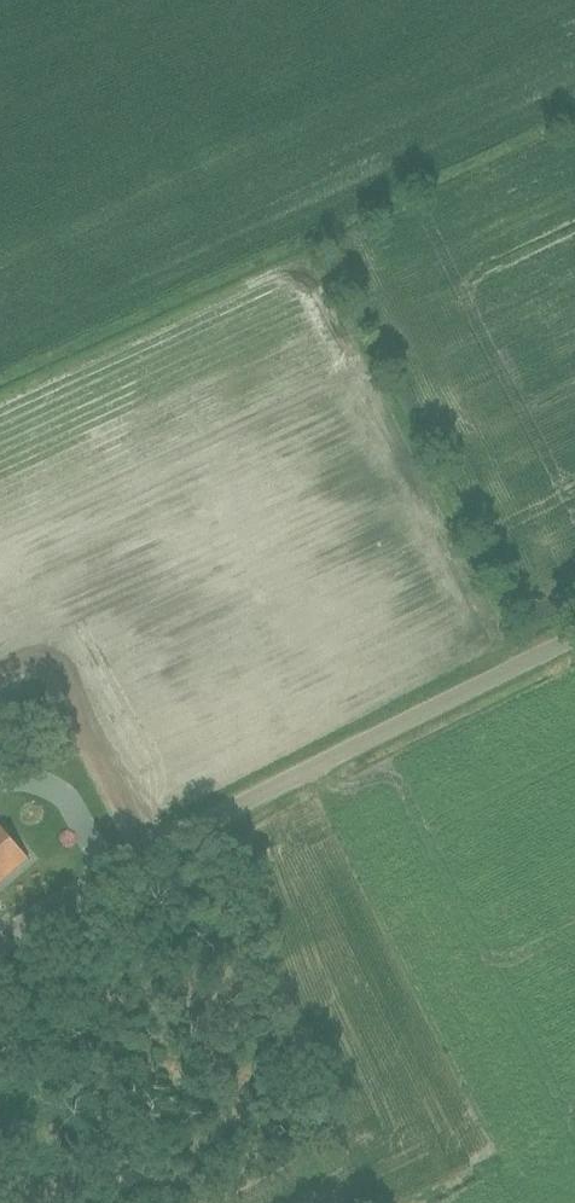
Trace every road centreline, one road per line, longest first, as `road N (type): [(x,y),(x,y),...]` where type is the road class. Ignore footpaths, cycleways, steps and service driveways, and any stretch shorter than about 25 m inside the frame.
road 1 (unclassified): [(0,945),(46,909),(156,849),(574,642)]

